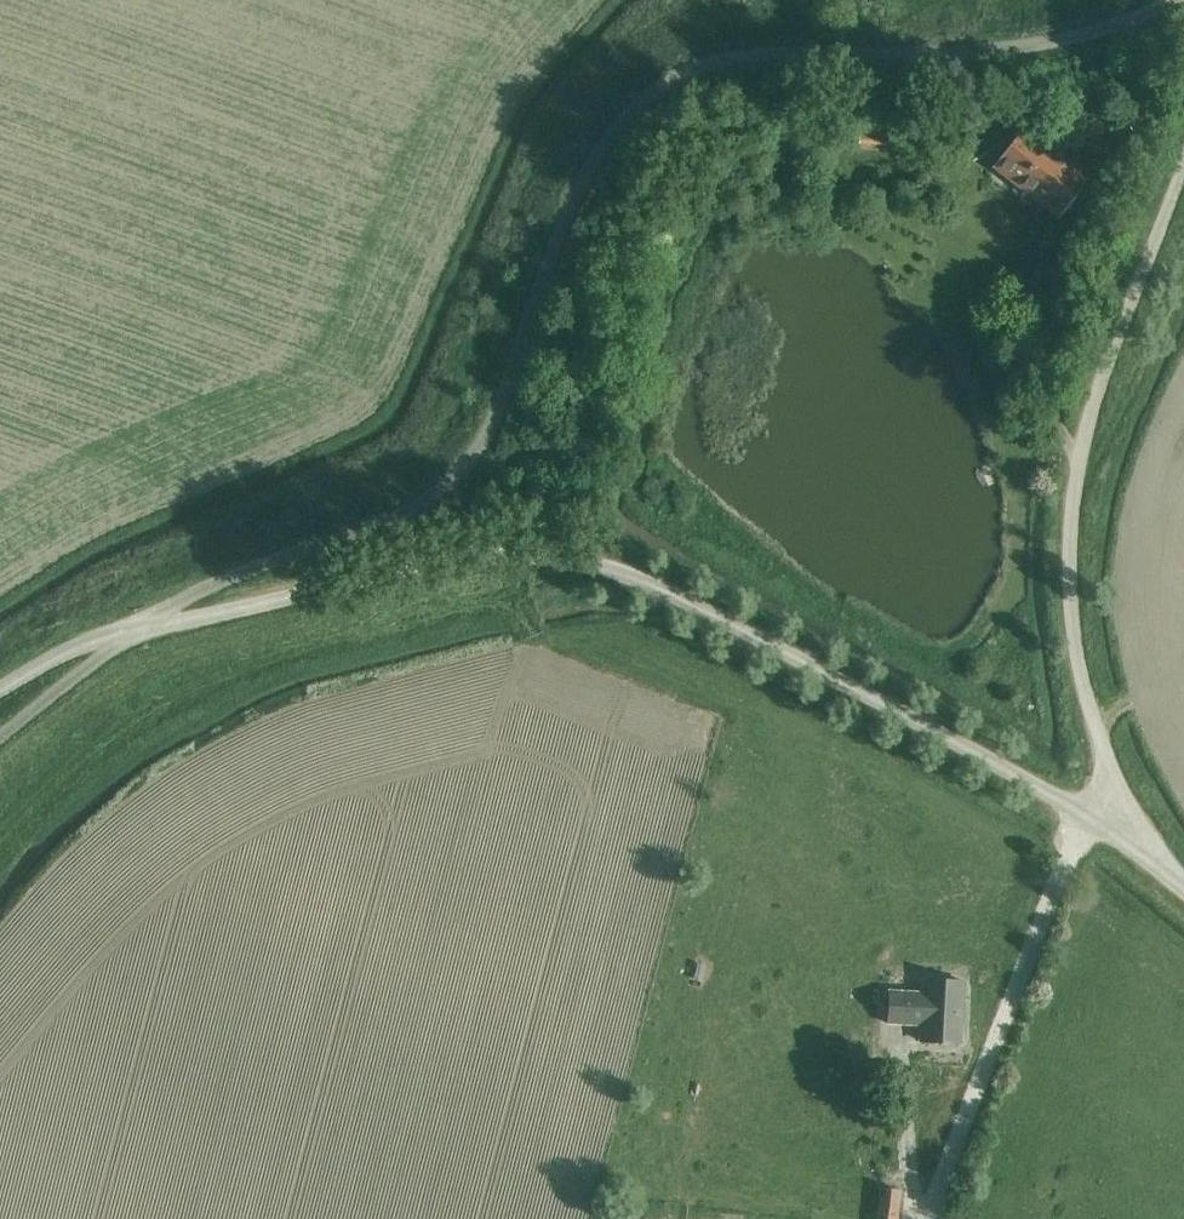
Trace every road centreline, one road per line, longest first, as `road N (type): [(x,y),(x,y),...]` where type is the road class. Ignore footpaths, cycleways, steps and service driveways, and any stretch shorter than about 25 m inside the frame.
road 1 (unclassified): [(143,630),(261,562),(425,505),(482,438),(504,357),(594,154),(621,118),(670,79),(731,58),(1027,46),(1107,29),(1176,0)]
road 2 (unclassified): [(1132,829),(622,570),(547,552),(458,561),(143,630)]
road 3 (unclassified): [(1132,829),(1086,714),(1067,562),(1078,445),(1183,160)]
road 4 (unclassified): [(0,740),(82,669),(143,630)]
road 5 (unclassified): [(143,630),(61,652),(0,688)]

